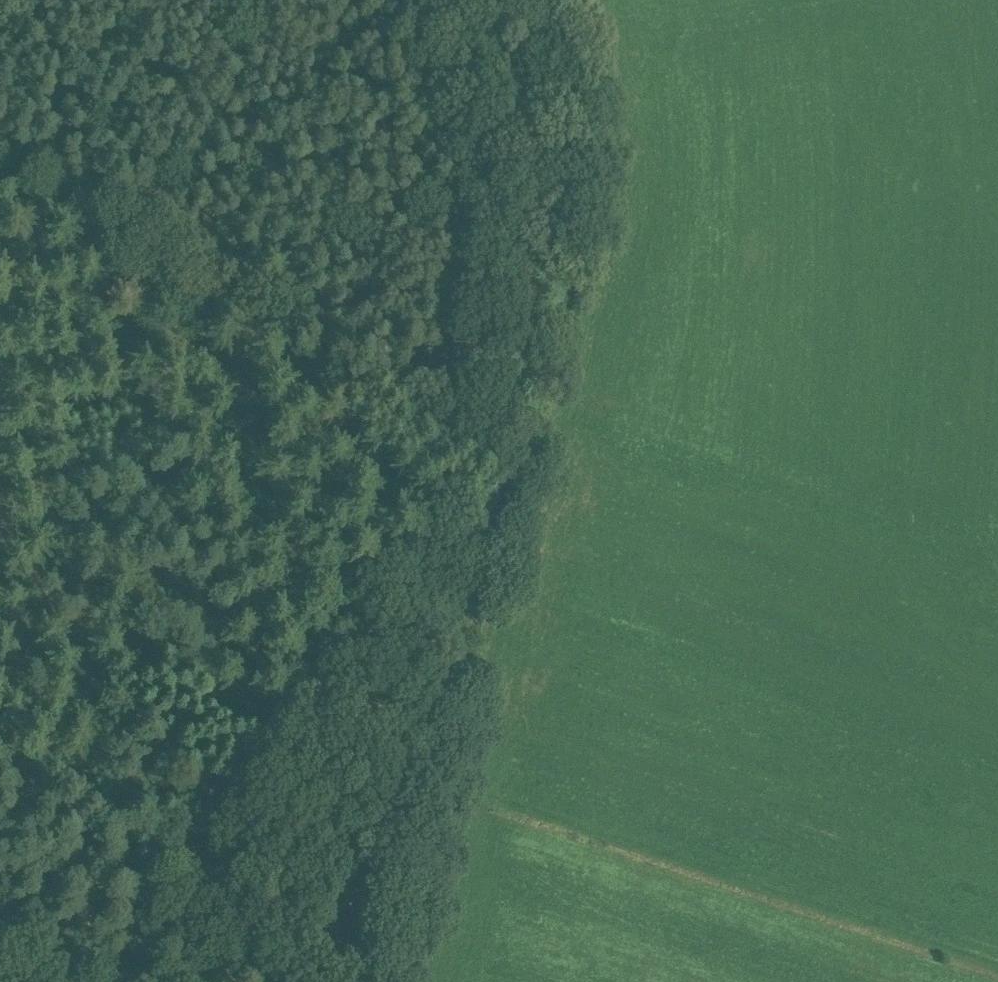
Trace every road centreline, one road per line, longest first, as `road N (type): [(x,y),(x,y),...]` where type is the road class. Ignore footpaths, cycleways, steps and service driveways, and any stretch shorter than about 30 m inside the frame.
road 1 (track): [(362,981),(378,903),(587,235),(598,130),(574,0)]
road 2 (track): [(495,532),(325,355),(278,323),(104,238),(0,172)]
road 3 (track): [(326,981),(283,943),(241,849),(0,522)]

